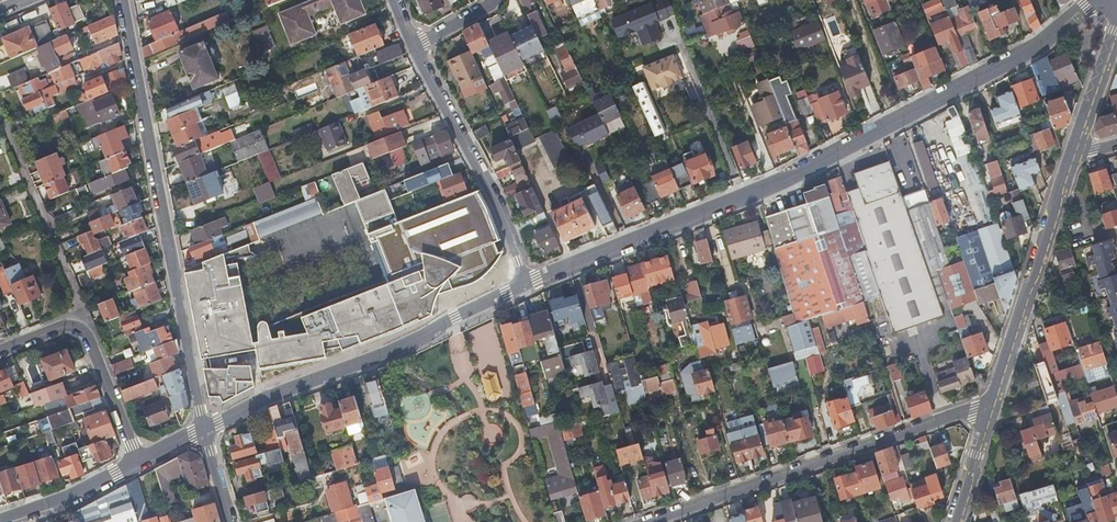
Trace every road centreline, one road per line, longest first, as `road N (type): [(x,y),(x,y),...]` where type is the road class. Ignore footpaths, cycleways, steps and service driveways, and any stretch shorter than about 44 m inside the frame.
road 1 (residential): [(526,283),(777,183),(1040,42),(1091,0)]
road 2 (residential): [(123,0),(205,429)]
road 3 (residential): [(989,409),(644,521)]
road 4 (residential): [(205,429),(526,283)]
road 5 (tertiary): [(1073,154),(989,409)]
road 6 (residential): [(526,283),(499,207),(413,50)]
road 7 (residential): [(0,114),(84,318),(75,331)]
road 8 (residential): [(0,519),(70,497),(139,462)]
road 9 (residential): [(75,331),(87,337),(139,462)]
road 10 (tertiary): [(1116,32),(1073,154)]

